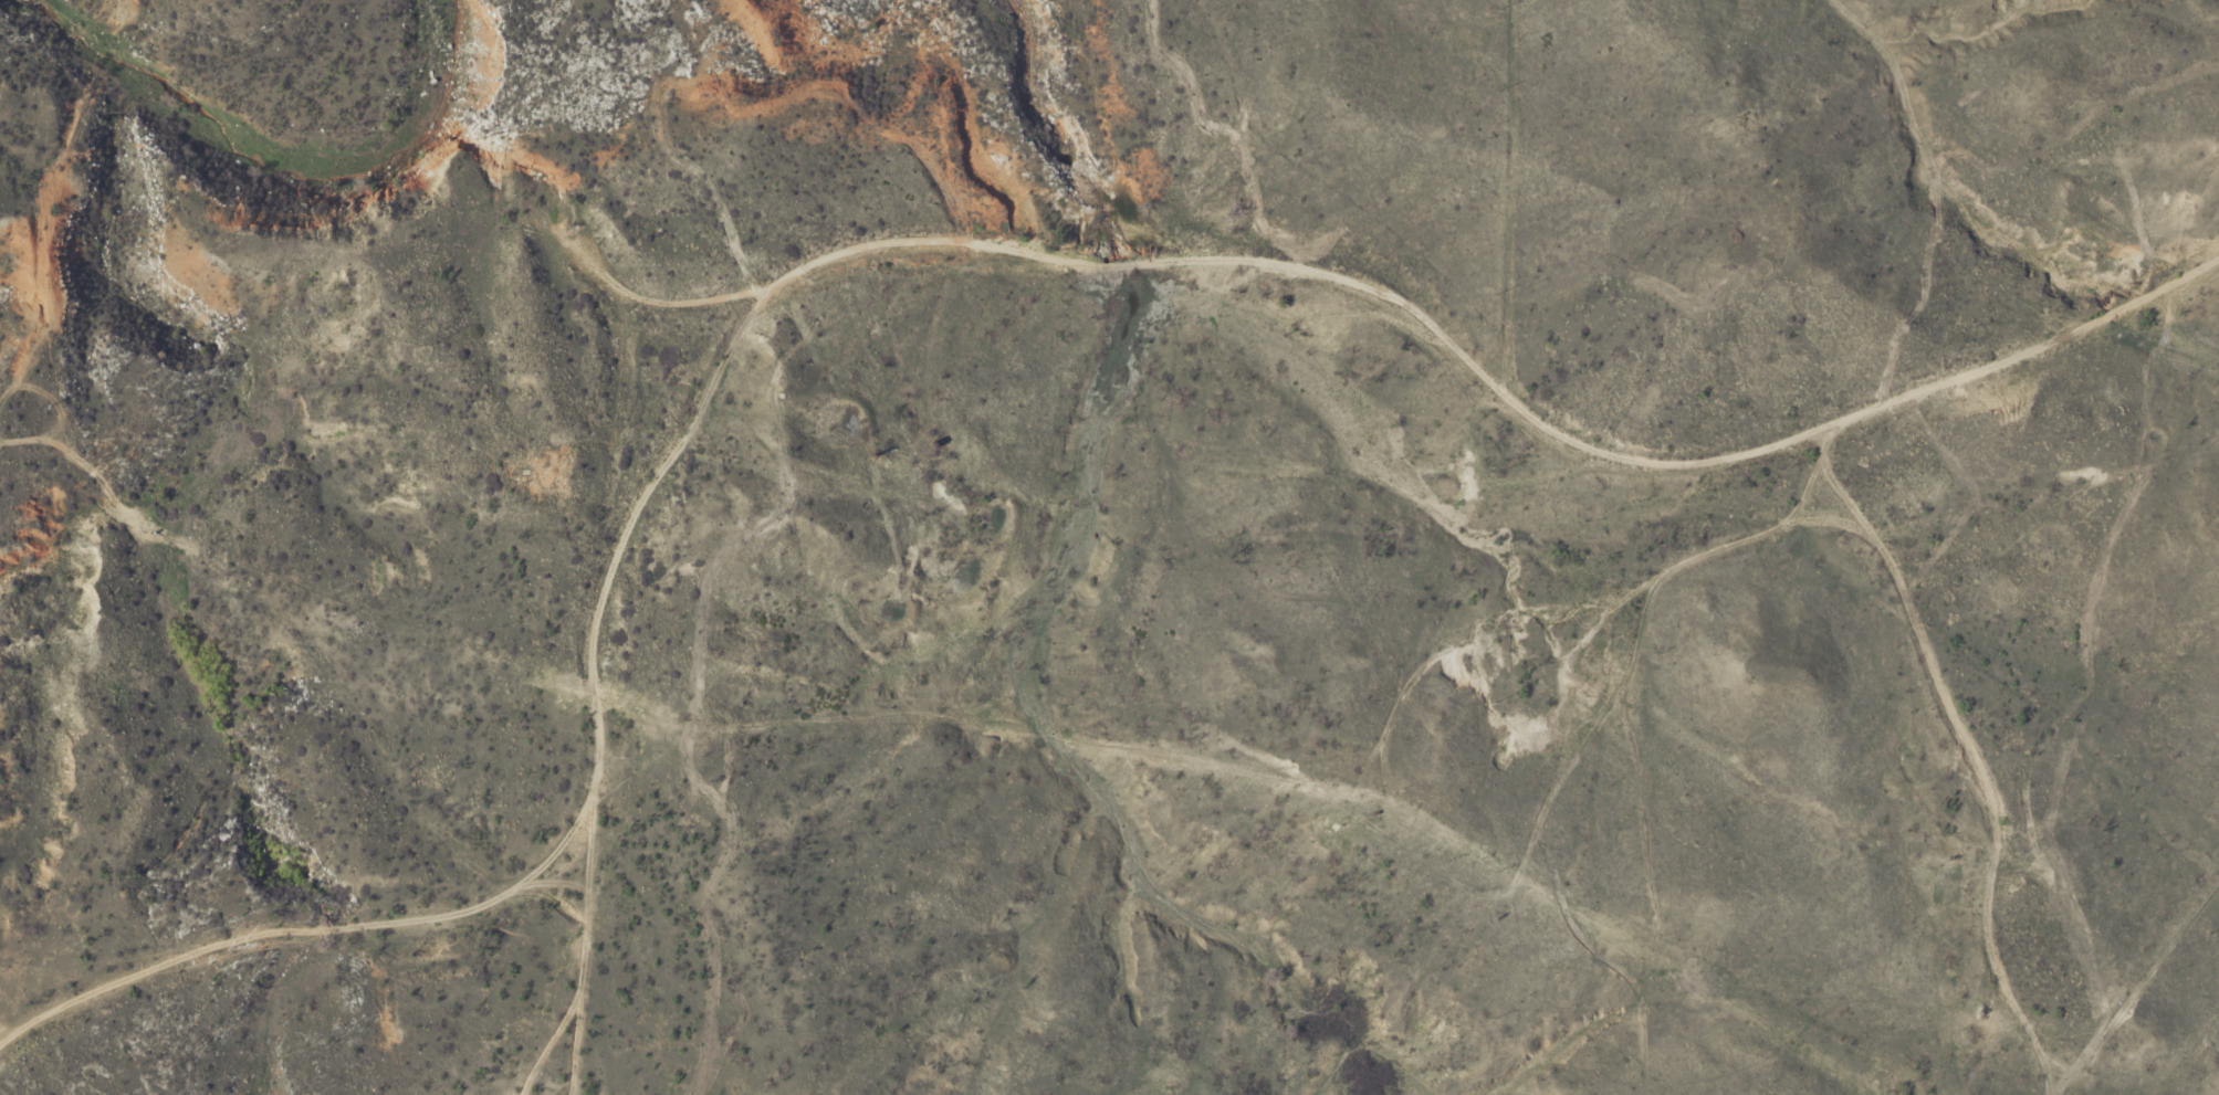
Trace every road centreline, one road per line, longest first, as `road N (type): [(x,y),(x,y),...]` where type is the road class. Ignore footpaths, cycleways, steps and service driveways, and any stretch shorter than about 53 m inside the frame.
road 1 (track): [(0,1065),(125,982),(240,948),(426,919),(553,809),(576,634),(802,269),(877,240),(1333,292),(1443,385),(1478,390),(1530,449),(1686,483),(1824,449)]
road 2 (track): [(2218,876),(2091,1064),(2039,1075),(1964,948),(1951,727),(1888,536),(1824,449),(1831,425),(2218,249)]
road 3 (track): [(1501,0),(1501,367),(1478,390)]

